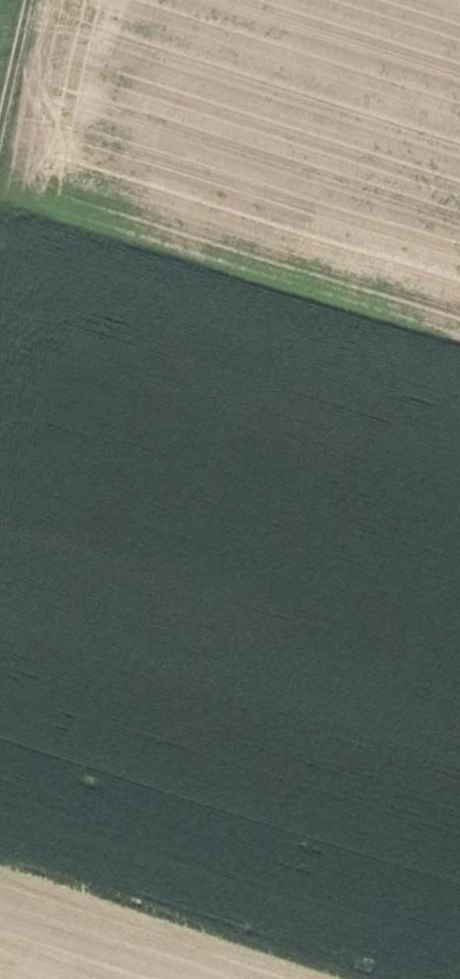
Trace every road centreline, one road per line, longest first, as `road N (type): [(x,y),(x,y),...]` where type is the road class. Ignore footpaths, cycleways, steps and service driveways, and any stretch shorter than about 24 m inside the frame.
road 1 (track): [(30,0),(0,137)]

